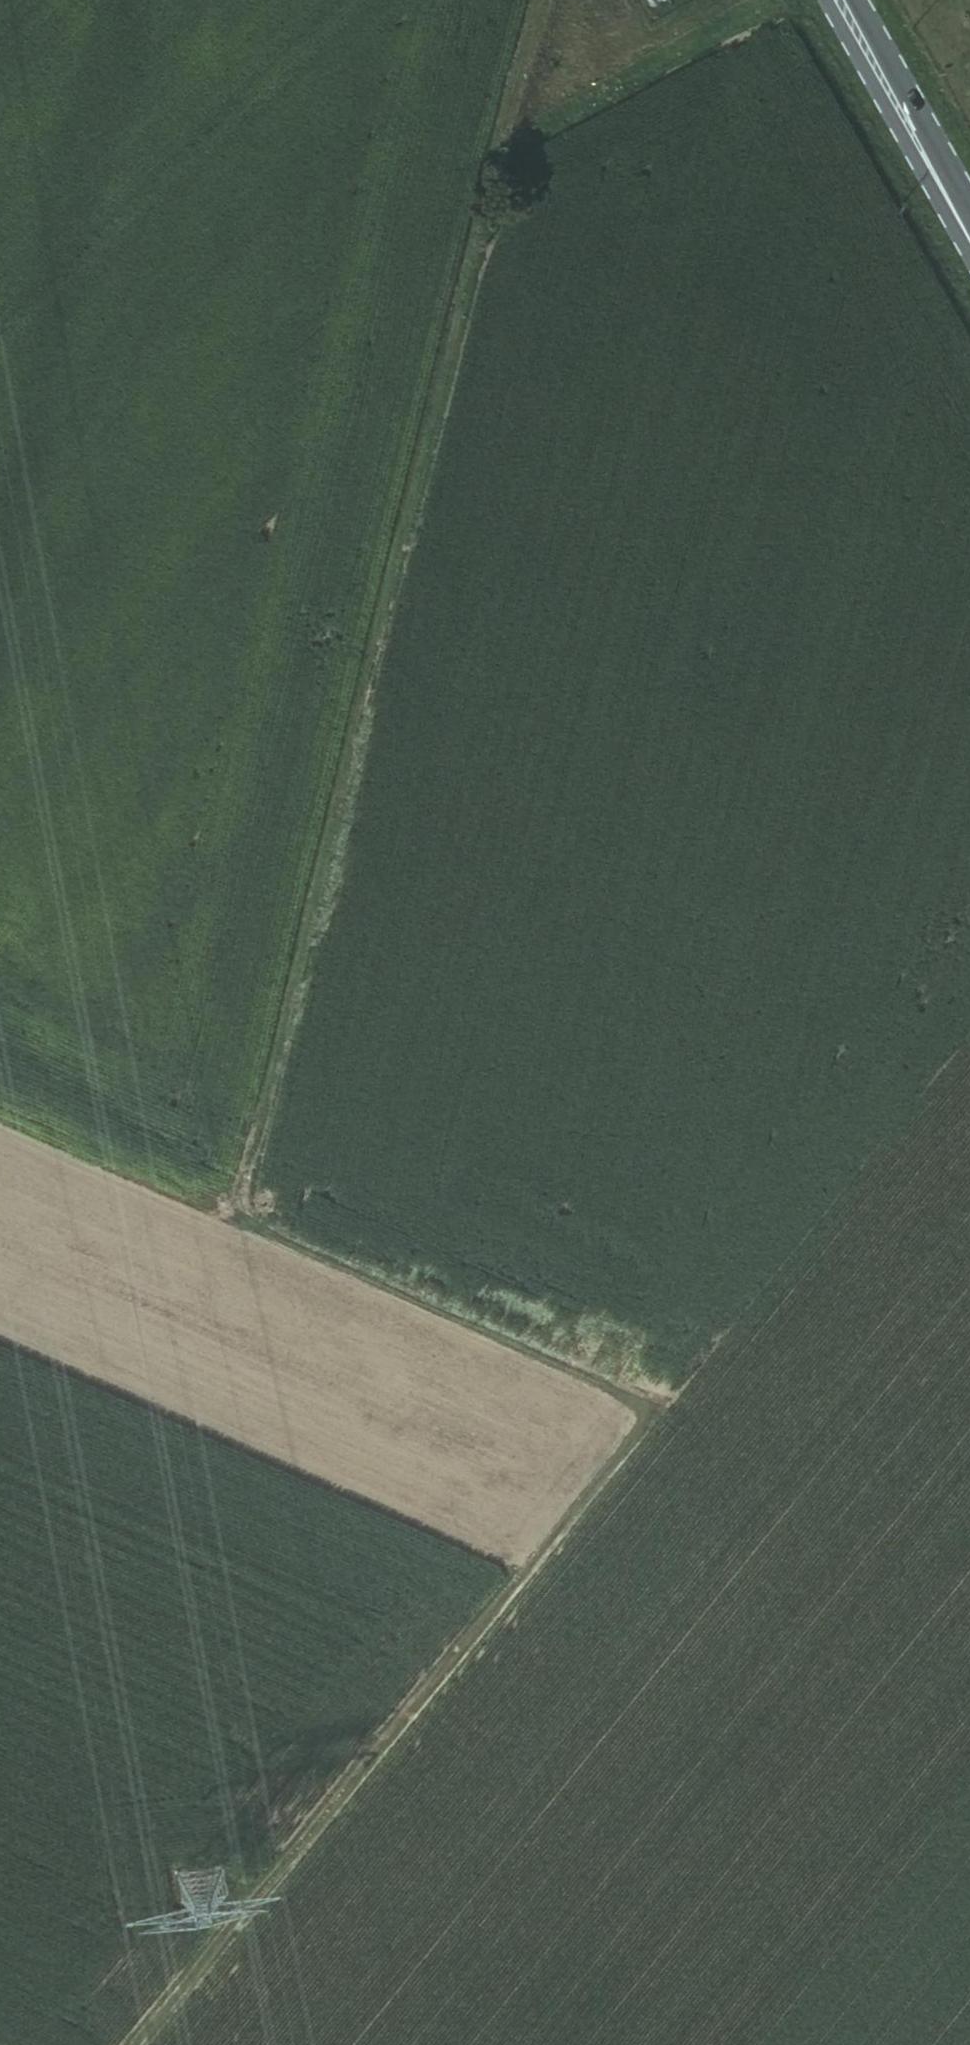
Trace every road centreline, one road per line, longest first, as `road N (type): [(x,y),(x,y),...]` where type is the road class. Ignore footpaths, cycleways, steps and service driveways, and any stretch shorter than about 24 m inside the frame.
road 1 (track): [(137,2044),(635,1429),(631,1395),(267,1232),(250,1214),(243,1179),(335,824),(346,729),(505,114),(543,0)]
road 2 (secondary): [(846,0),(969,222)]

